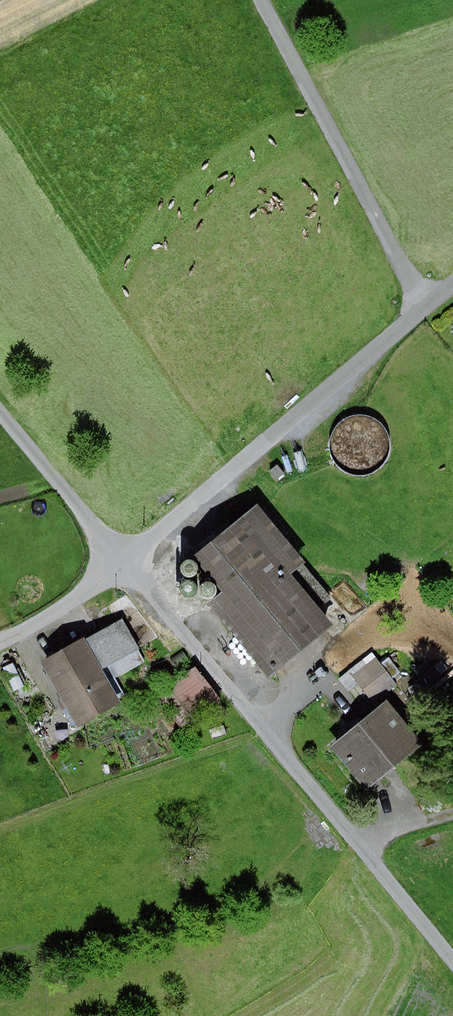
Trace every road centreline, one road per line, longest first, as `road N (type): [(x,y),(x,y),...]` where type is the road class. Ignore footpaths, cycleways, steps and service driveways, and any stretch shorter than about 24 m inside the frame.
road 1 (track): [(0,407),(452,953)]
road 2 (residential): [(0,634),(126,560),(452,284)]
road 3 (track): [(269,0),(430,303)]

